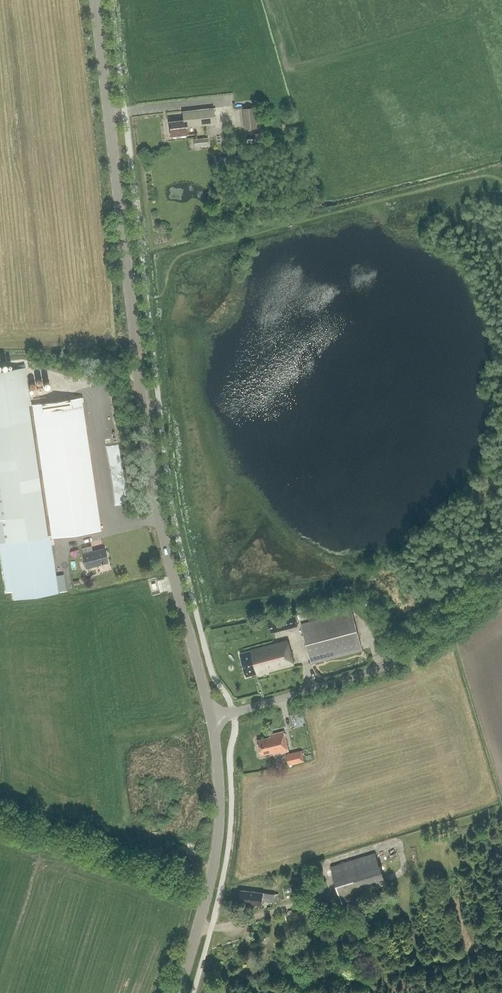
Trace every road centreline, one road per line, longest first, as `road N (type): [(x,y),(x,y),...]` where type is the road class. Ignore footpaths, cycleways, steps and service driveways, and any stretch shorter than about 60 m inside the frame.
road 1 (secondary): [(211,718),(148,457),(94,0)]
road 2 (unclassified): [(211,718),(396,662),(501,590)]
road 3 (secondary): [(176,992),(218,844),(211,718)]

